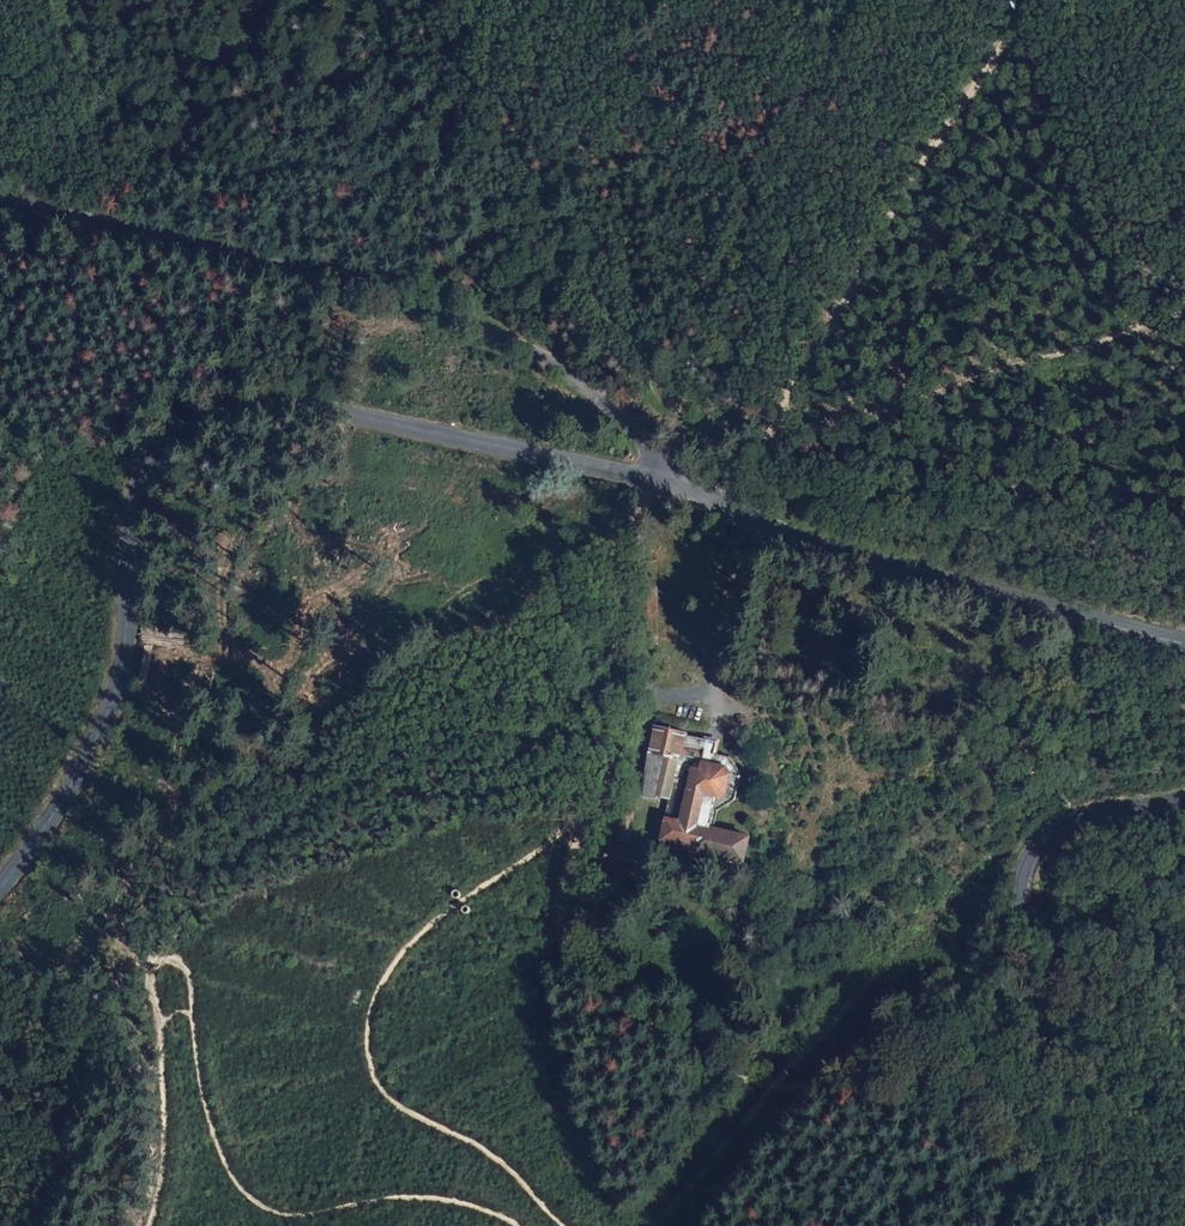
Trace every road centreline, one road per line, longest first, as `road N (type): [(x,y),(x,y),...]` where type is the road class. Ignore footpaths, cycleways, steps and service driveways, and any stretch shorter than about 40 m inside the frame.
road 1 (secondary): [(677,483),(339,415),(286,408),(202,415),(174,433),(143,476),(129,533),(120,672),(60,804),(0,885)]
road 2 (track): [(1114,1225),(1094,1205),(911,1118),(701,1059),(593,978),(559,912),(561,882),(590,810)]
road 3 (secondary): [(677,483),(555,365),(382,279),(0,203)]
road 4 (track): [(620,527),(677,483),(767,438),(797,372),(912,180),(1035,0)]
road 5 (track): [(564,1225),(479,1146),(389,1098),(372,1074),(368,1027),(373,1002),(405,950),(590,810)]
road 6 (track): [(152,961),(172,959),(190,977),(210,1116),(222,1158),(257,1202),(278,1216),(428,1198),(520,1225)]
road 7 (tertiary): [(1184,643),(788,531),(677,483)]
road 8 (track): [(382,279),(420,274),(469,236),(475,214),(463,181),(387,89),(292,54),(241,0)]
road 9 (tertiary): [(1184,1027),(1065,950),(1032,912),(1025,890),(1035,852),(1051,834),(1088,815),(1184,797)]
road 10 (track): [(590,810),(614,753),(620,527)]
road 11 (track): [(22,0),(129,44),(198,56),(292,54)]
road 12 (track): [(147,1225),(161,1166),(163,1065),(152,961)]

